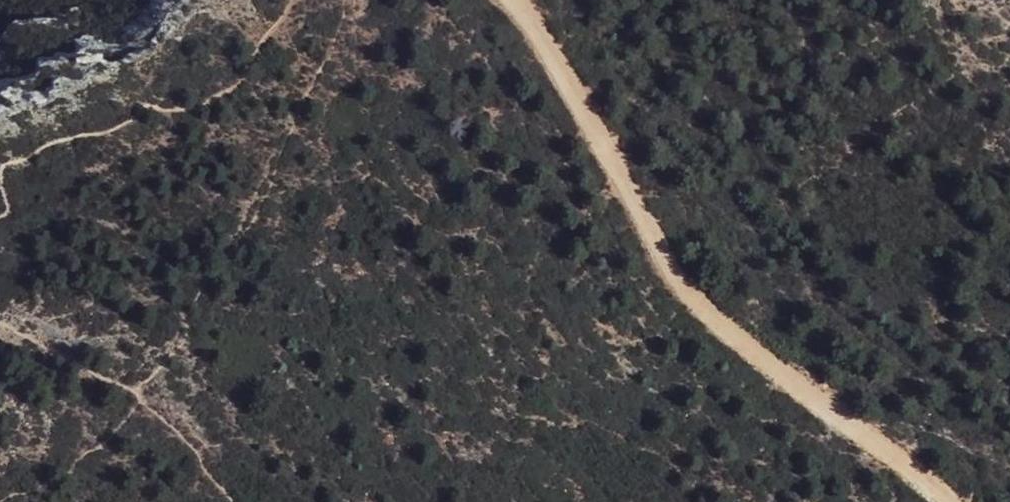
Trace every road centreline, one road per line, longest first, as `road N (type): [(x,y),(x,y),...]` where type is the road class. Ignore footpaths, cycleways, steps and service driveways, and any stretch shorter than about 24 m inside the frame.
road 1 (track): [(945,501),(689,281),(552,56),(506,0)]

